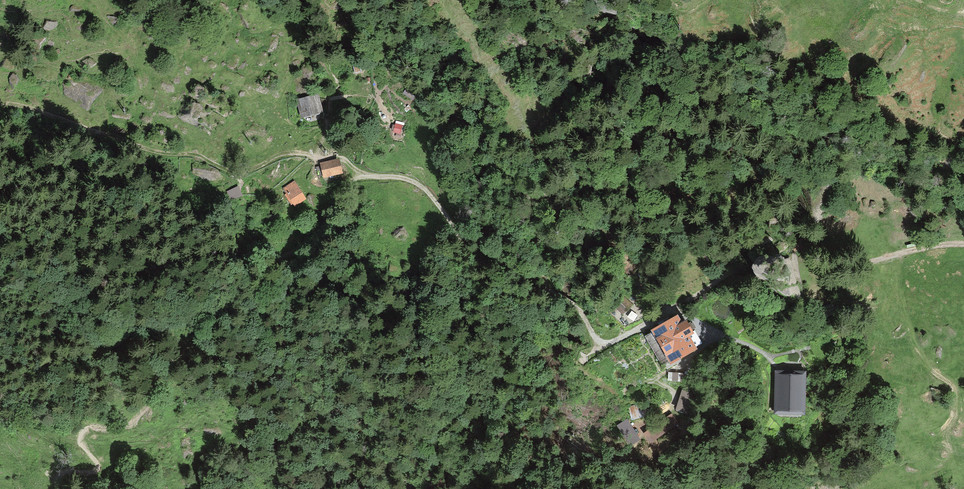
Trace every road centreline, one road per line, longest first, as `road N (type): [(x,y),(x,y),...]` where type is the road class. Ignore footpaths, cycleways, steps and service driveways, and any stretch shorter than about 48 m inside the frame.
road 1 (track): [(610,345),(776,248),(791,246),(827,270),(963,246)]
road 2 (track): [(0,107),(26,108),(146,153),(191,154),(222,173),(243,175),(286,154),(339,159),(363,178)]
road 3 (track): [(897,254),(896,297),(929,369),(953,387),(954,420),(940,468),(865,488)]

